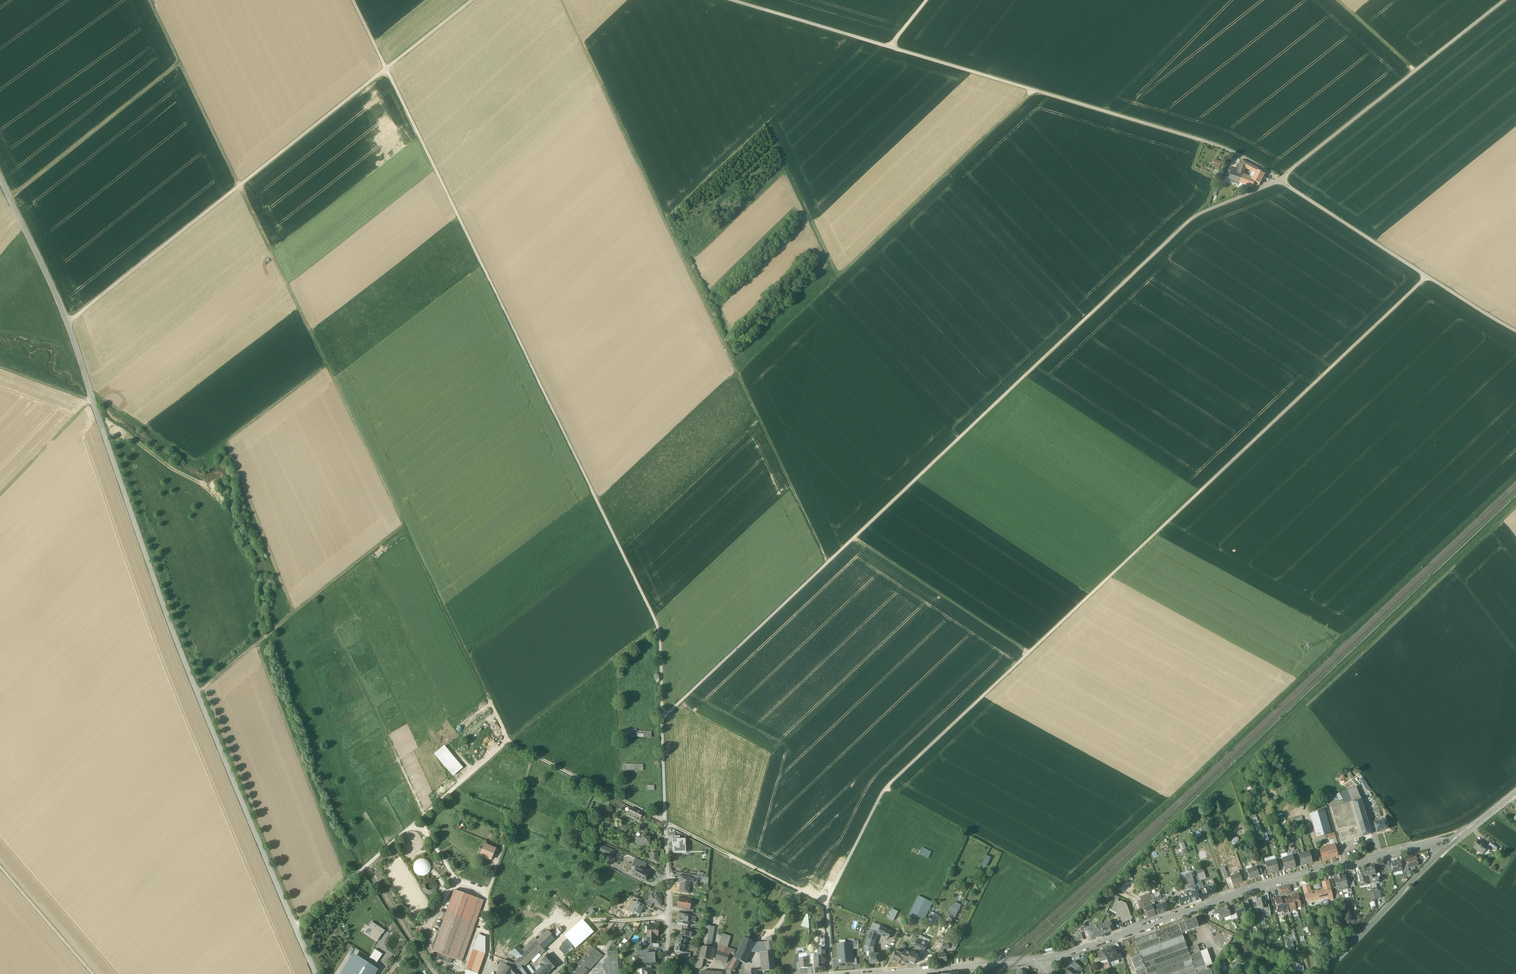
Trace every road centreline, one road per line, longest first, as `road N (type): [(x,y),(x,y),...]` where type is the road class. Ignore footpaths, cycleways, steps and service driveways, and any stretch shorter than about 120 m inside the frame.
road 1 (track): [(663,717),(1195,217),(1279,180),(1504,0)]
road 2 (track): [(149,0),(510,743),(665,821)]
road 3 (track): [(1427,276),(888,786),(827,903)]
road 4 (unclassified): [(726,0),(1221,147),(1515,332)]
road 5 (tertiary): [(0,180),(68,322),(174,634),(295,928)]
road 6 (track): [(663,717),(659,625),(352,0)]
road 7 (track): [(562,0),(830,562)]
road 8 (track): [(68,322),(472,0)]
road 9 (residential): [(1037,960),(1261,886),(1429,842)]
road 10 (track): [(739,377),(1035,95)]
road 11 (track): [(886,788),(1070,888),(990,964)]
road 12 (track): [(325,364),(200,467),(90,391)]
road 13 (unclassified): [(295,928),(509,740)]
road 14 (track): [(1310,699),(1515,506)]
road 15 (track): [(405,522),(198,694)]
road 16 (track): [(1310,699),(1197,805),(1229,897)]
road 17 (track): [(0,494),(93,401),(0,367)]
road 18 (track): [(179,63),(9,198)]
road 19 (track): [(856,537),(1029,652)]
road 20 (track): [(509,740),(661,631)]
road 21 (track): [(827,903),(665,821)]
road 22 (tertiary): [(1441,852),(1323,973)]
road 23 (residential): [(874,973),(1037,960)]
road 24 (residential): [(665,973),(665,821)]
road 25 (track): [(94,973),(0,866)]

